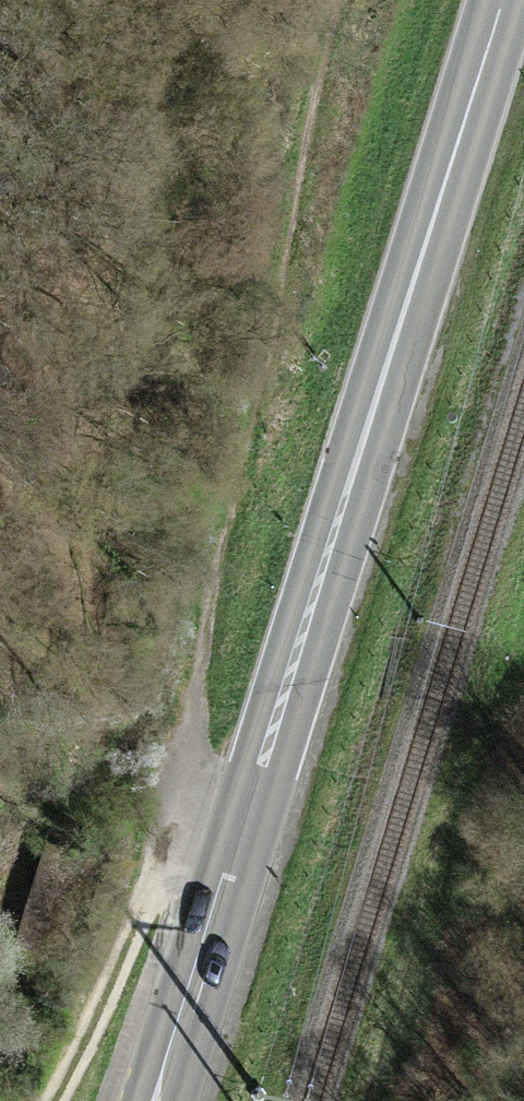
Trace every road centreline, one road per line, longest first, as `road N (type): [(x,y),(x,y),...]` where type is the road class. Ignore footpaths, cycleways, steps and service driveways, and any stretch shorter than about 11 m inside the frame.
road 1 (primary): [(163,1100),(504,0)]
road 2 (track): [(197,805),(214,552),(245,320),(333,0)]

